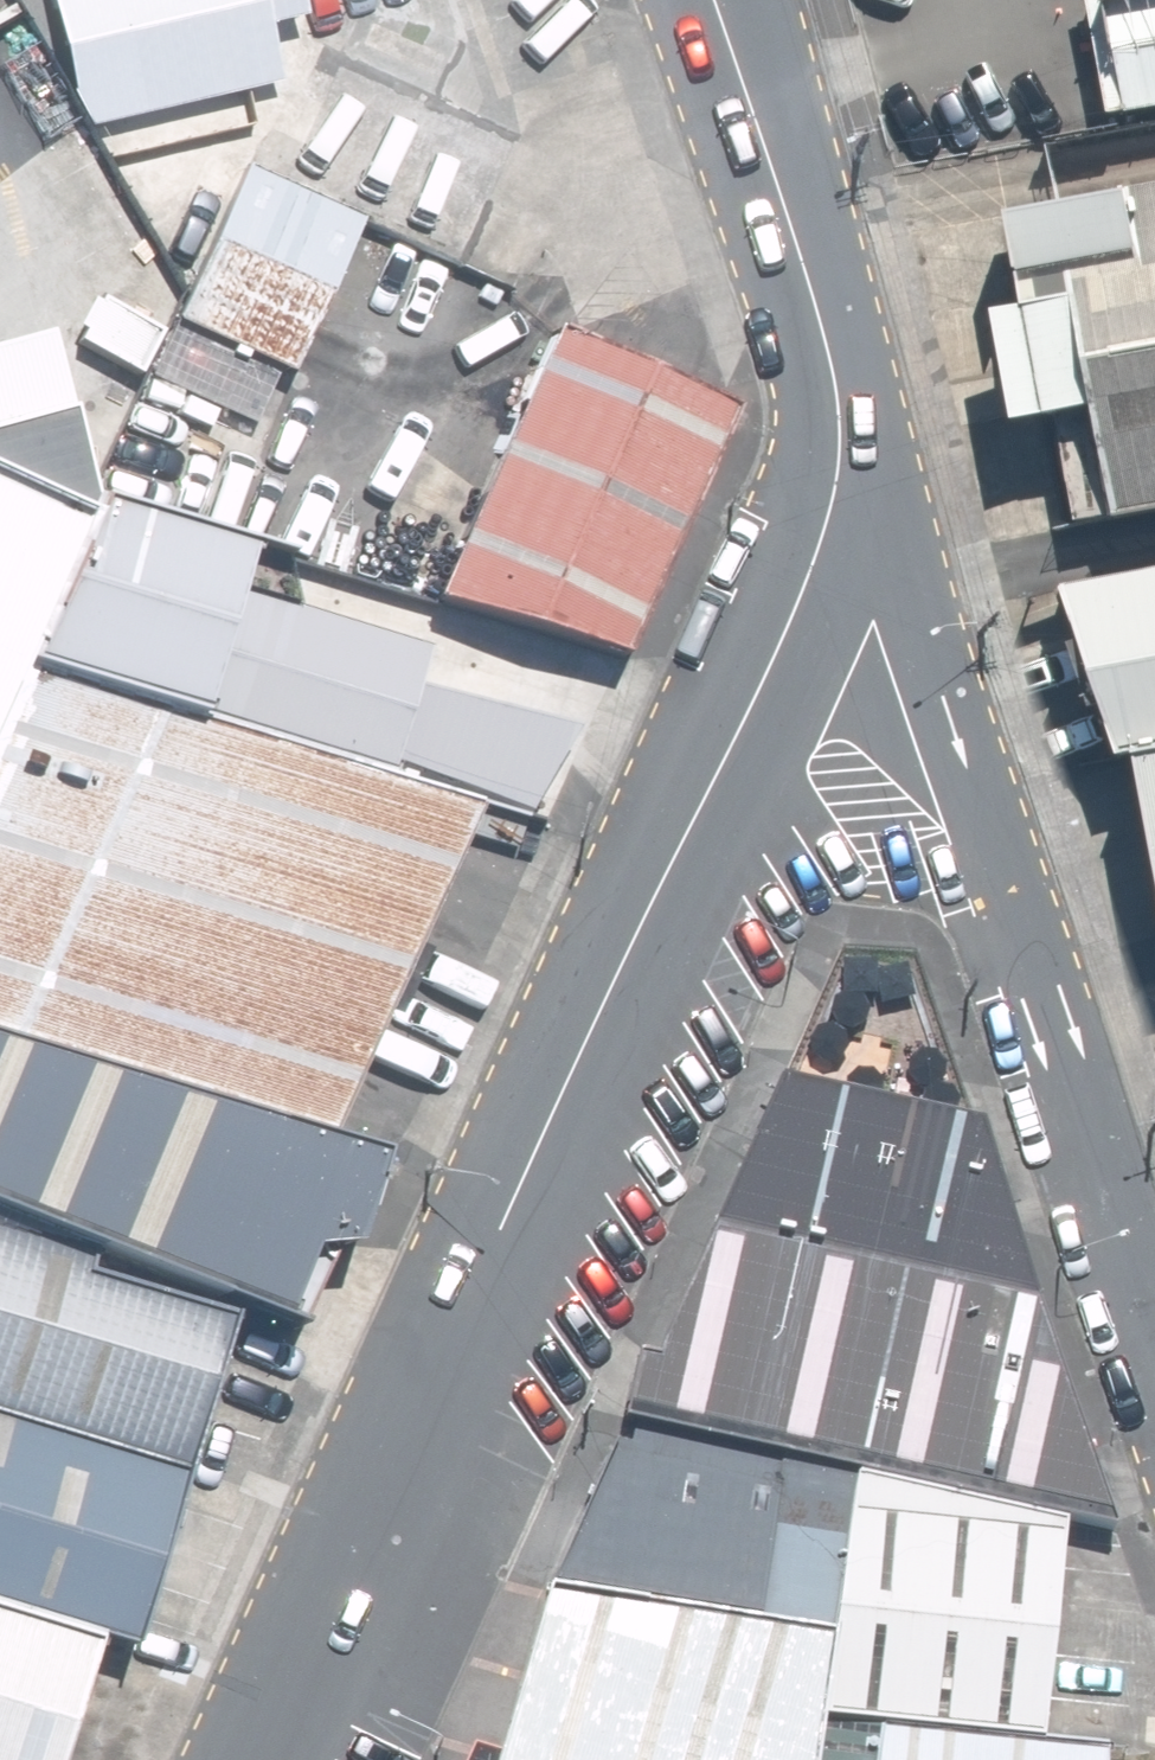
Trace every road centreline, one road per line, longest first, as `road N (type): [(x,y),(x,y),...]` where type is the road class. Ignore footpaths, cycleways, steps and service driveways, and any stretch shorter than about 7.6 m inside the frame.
road 1 (tertiary): [(850,366),(835,505),(794,619),(523,1190),(274,1759)]
road 2 (unclassified): [(850,366),(1154,1296)]
road 3 (tertiary): [(725,0),(850,366)]

